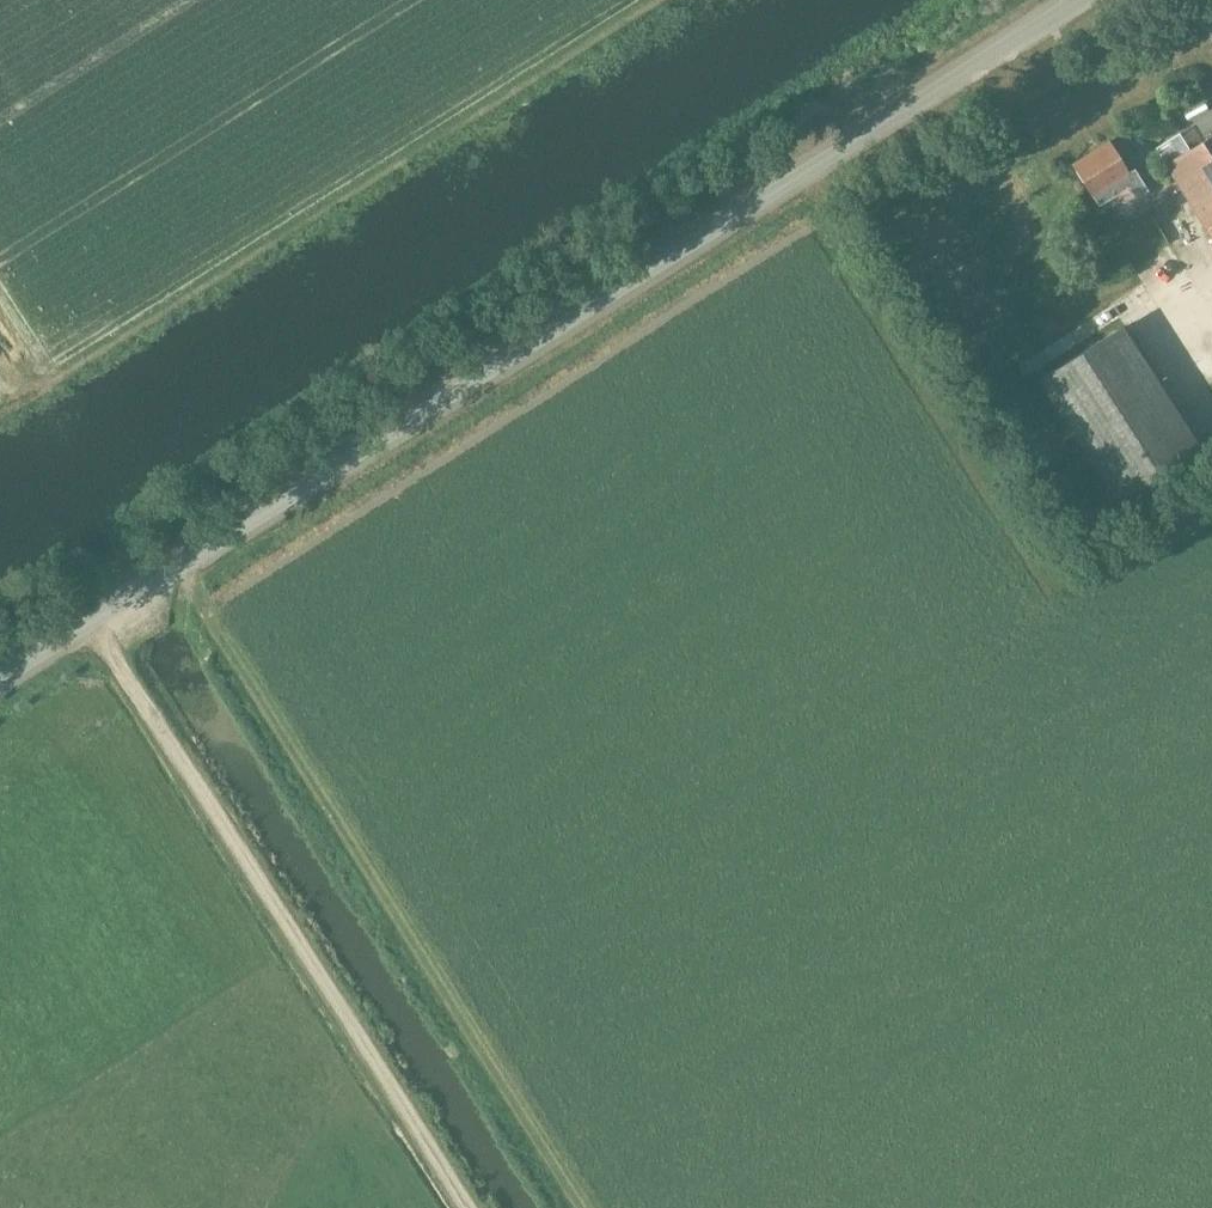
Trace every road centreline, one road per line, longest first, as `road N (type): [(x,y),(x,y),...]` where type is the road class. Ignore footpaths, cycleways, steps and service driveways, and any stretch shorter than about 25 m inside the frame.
road 1 (unclassified): [(0,680),(1077,0)]

